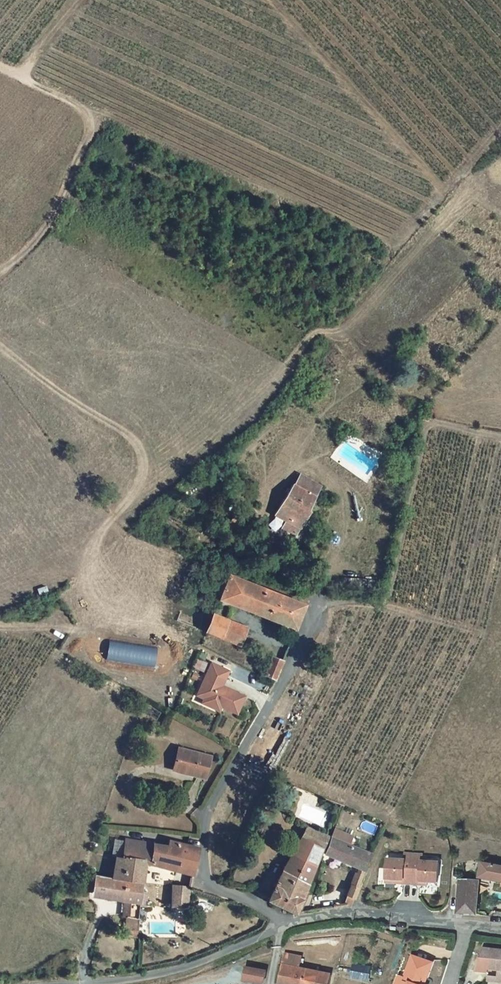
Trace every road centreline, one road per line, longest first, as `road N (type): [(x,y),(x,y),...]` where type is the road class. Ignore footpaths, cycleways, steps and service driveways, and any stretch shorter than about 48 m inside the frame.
road 1 (residential): [(285,925),(208,881),(205,831),(209,808),(306,638),(317,602)]
road 2 (track): [(0,271),(53,218),(88,132),(85,107),(28,69),(32,51),(76,0)]
road 3 (track): [(317,602),(387,603),(429,421),(500,437)]
road 4 (residential): [(77,983),(187,968),(285,925)]
road 5 (track): [(317,602),(127,526)]
road 6 (residential): [(285,925),(371,913),(468,925)]

